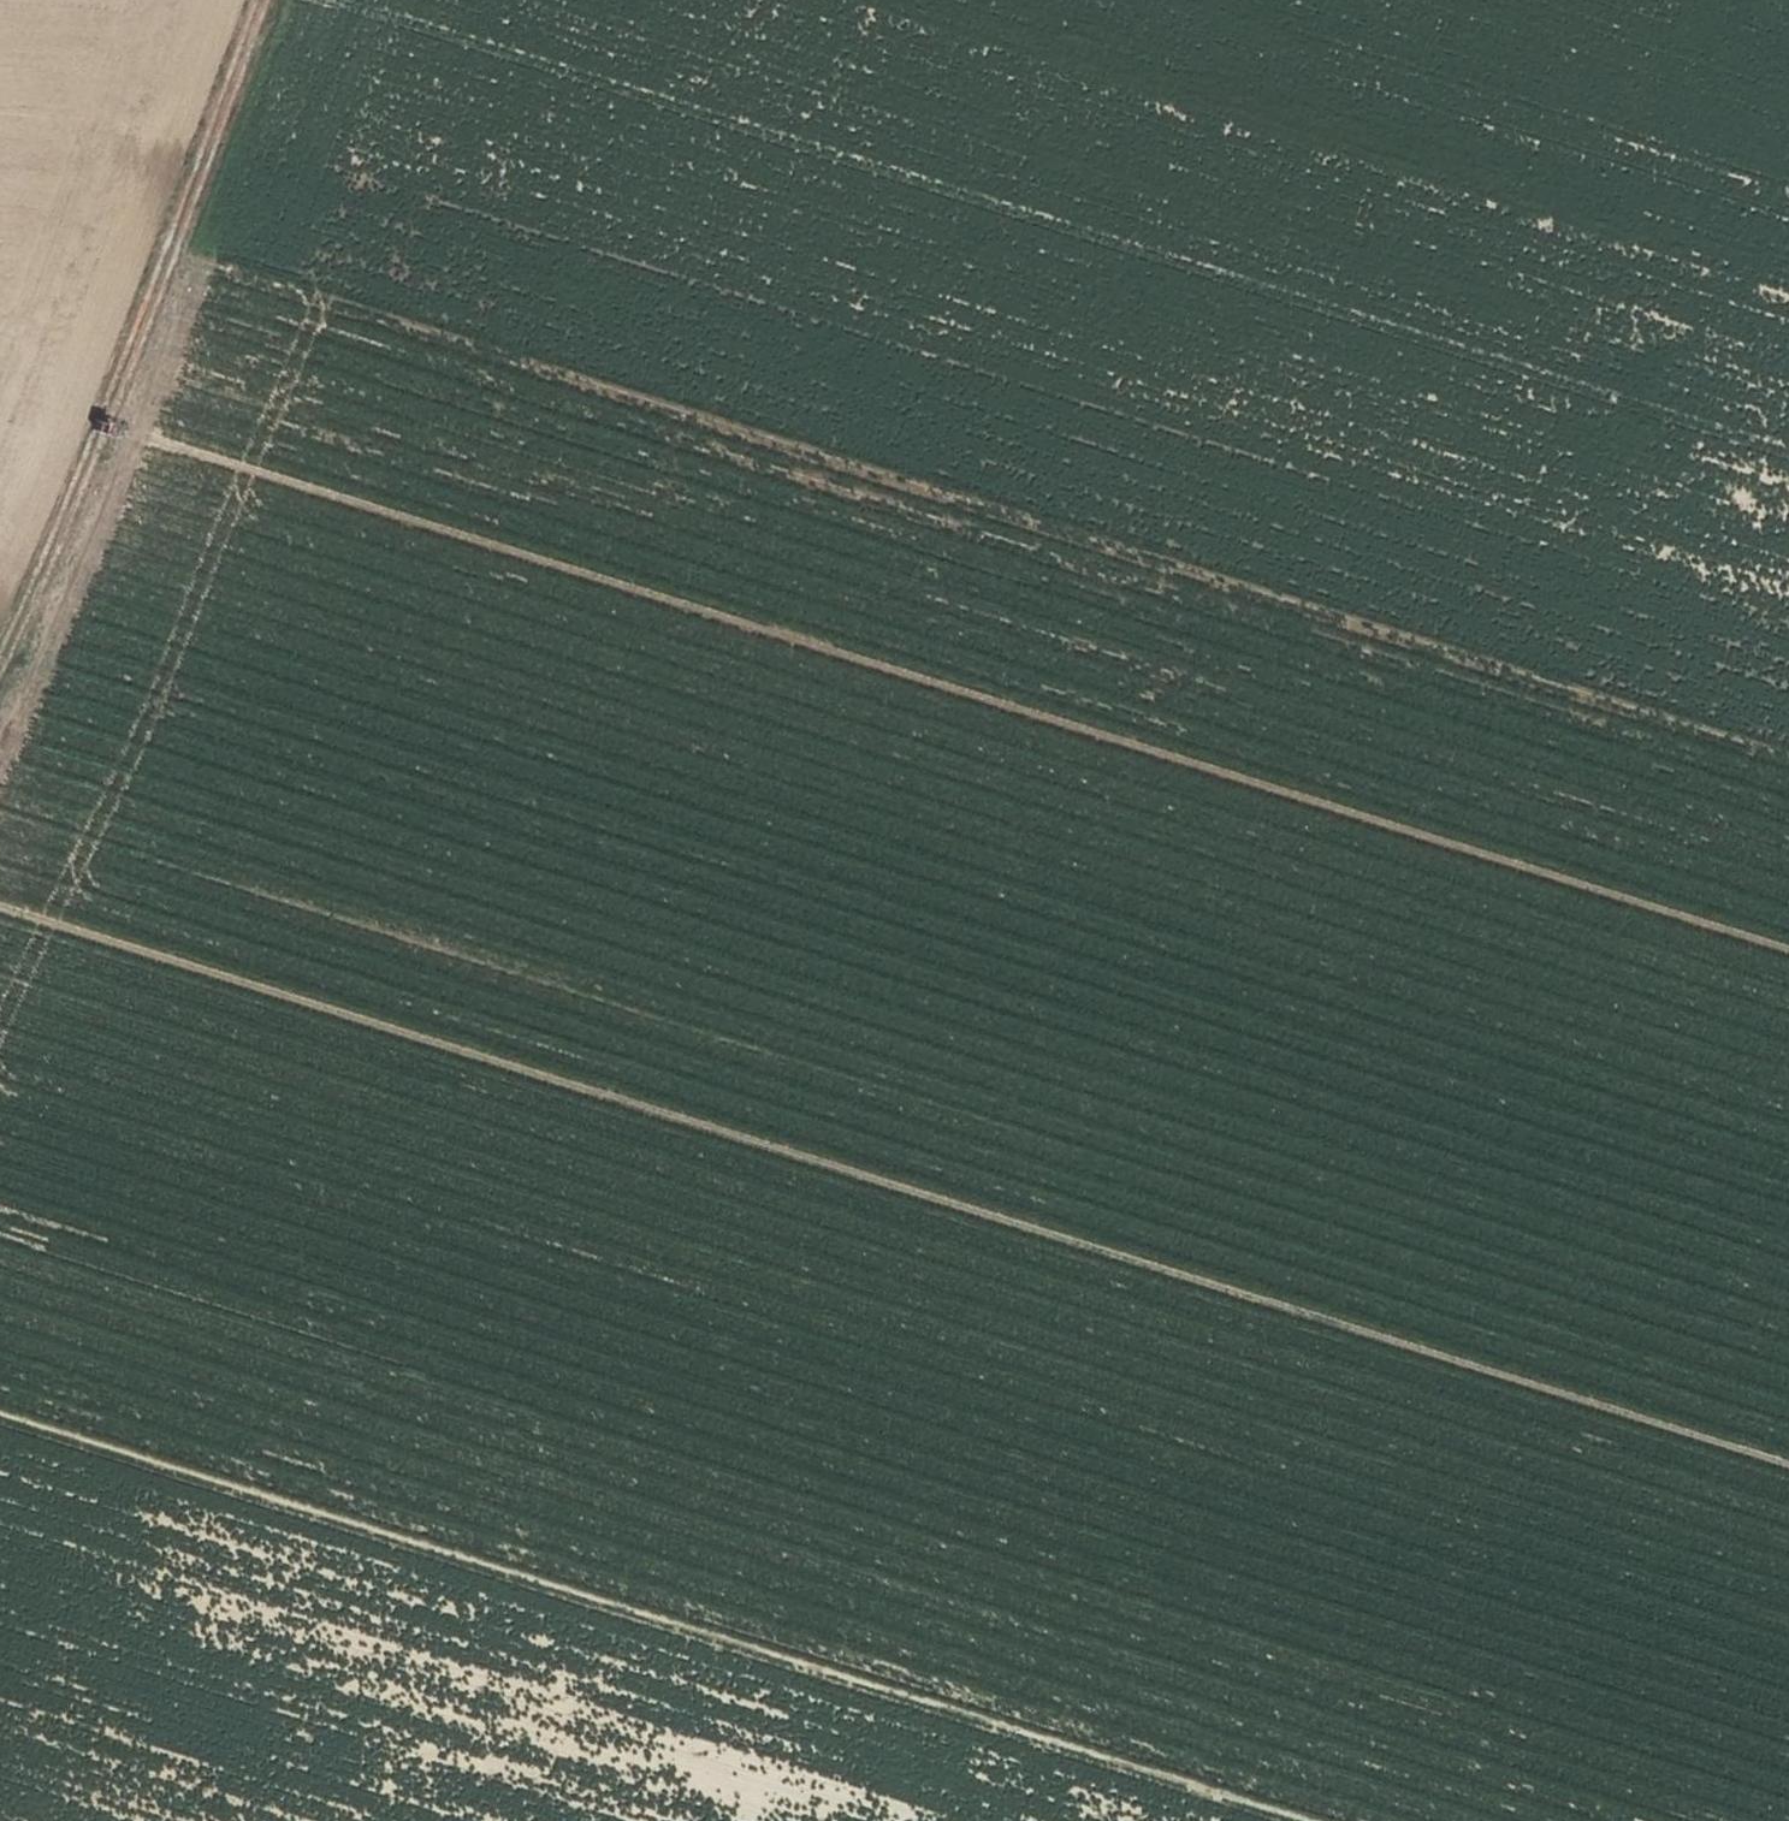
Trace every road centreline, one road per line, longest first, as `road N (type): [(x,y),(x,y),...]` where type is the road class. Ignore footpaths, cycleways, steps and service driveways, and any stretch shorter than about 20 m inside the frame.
road 1 (track): [(268,0),(151,324),(0,701)]

